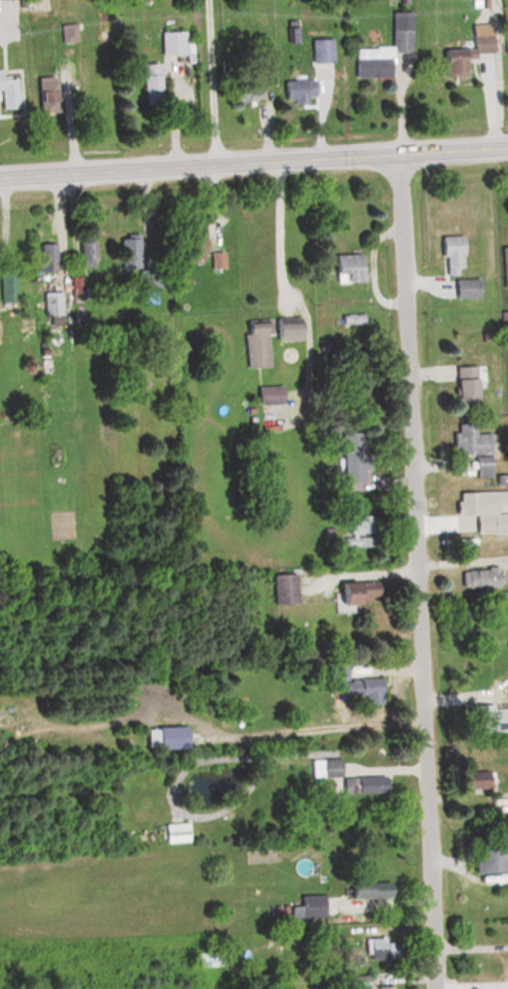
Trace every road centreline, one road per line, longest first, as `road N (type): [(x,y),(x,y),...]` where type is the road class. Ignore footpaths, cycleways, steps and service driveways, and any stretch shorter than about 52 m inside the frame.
road 1 (residential): [(433,988),(396,156)]
road 2 (residential): [(0,179),(507,148)]

